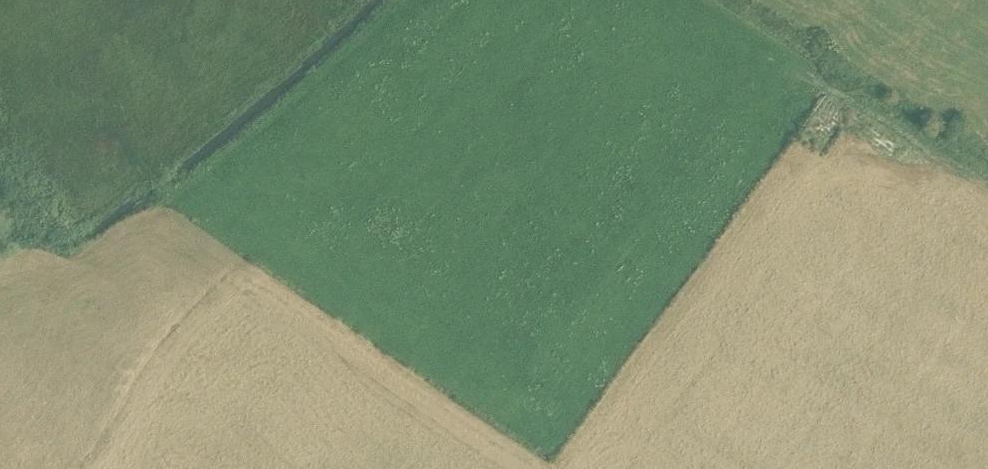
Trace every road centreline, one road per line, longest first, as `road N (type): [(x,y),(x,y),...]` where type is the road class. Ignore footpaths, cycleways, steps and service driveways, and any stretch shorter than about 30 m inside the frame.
road 1 (track): [(694,0),(987,192)]

